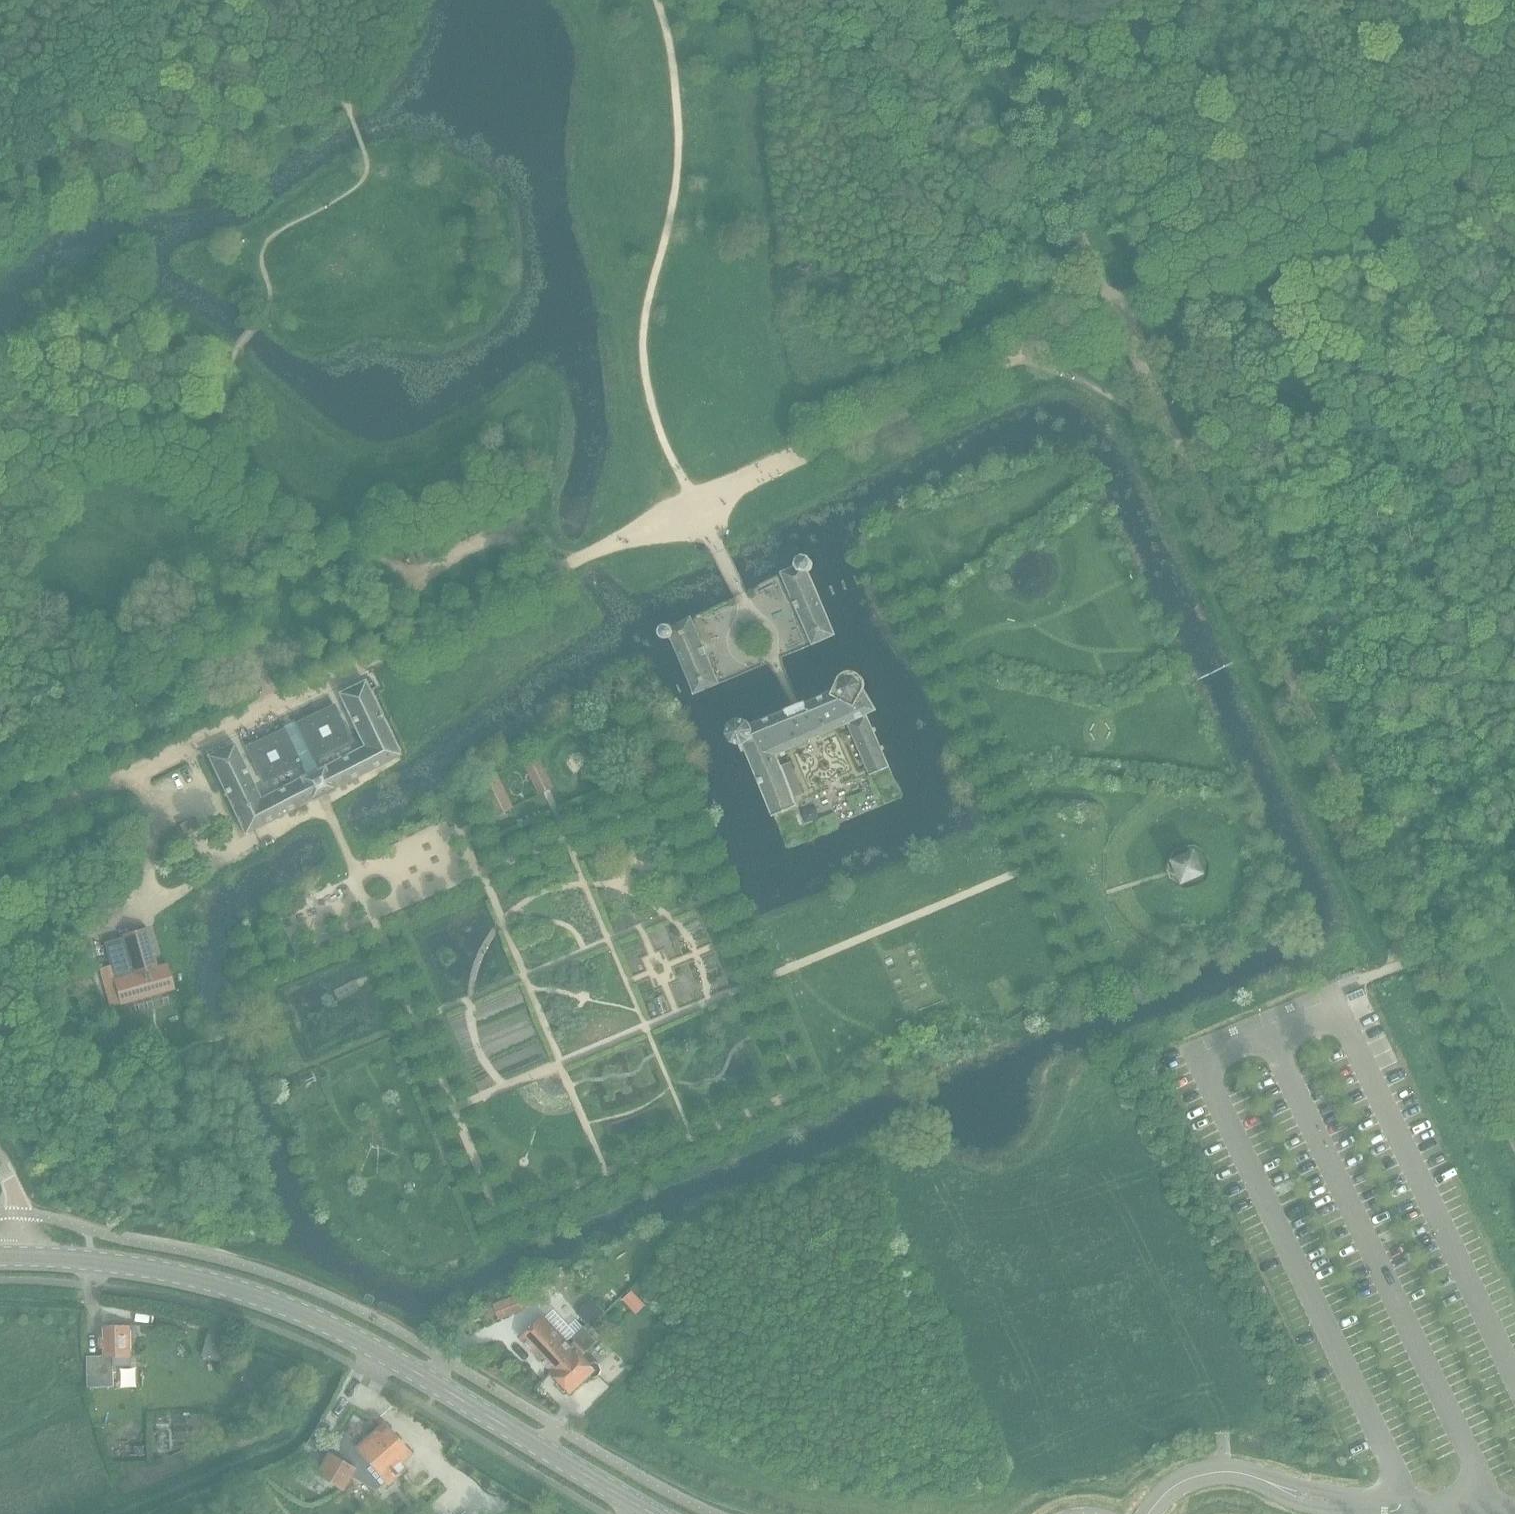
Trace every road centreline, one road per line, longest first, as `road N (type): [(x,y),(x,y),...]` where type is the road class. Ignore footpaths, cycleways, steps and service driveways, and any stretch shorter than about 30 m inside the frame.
road 1 (track): [(275,703),(1114,306)]
road 2 (secondary): [(20,1254),(175,1272),(271,1300),(373,1347),(656,1513)]
road 3 (track): [(1114,306),(1514,121)]
road 4 (track): [(0,846),(275,703)]
road 5 (track): [(408,640),(411,591),(427,570),(493,536),(511,535),(535,581)]
road 6 (track): [(1204,867),(1198,880),(1176,886),(1156,858),(1182,841),(1200,848),(1205,864)]

